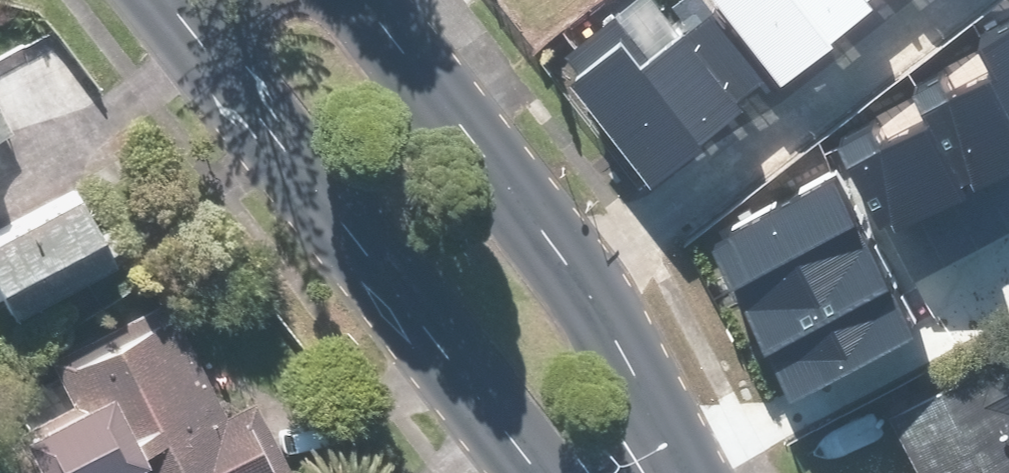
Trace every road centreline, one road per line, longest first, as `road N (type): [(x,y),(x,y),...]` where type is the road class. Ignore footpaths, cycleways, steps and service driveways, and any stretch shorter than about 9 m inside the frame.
road 1 (secondary): [(539,472),(173,0)]
road 2 (residential): [(580,275),(943,0)]
road 3 (secondary): [(381,0),(580,275)]
road 4 (secondary): [(580,275),(672,472)]

